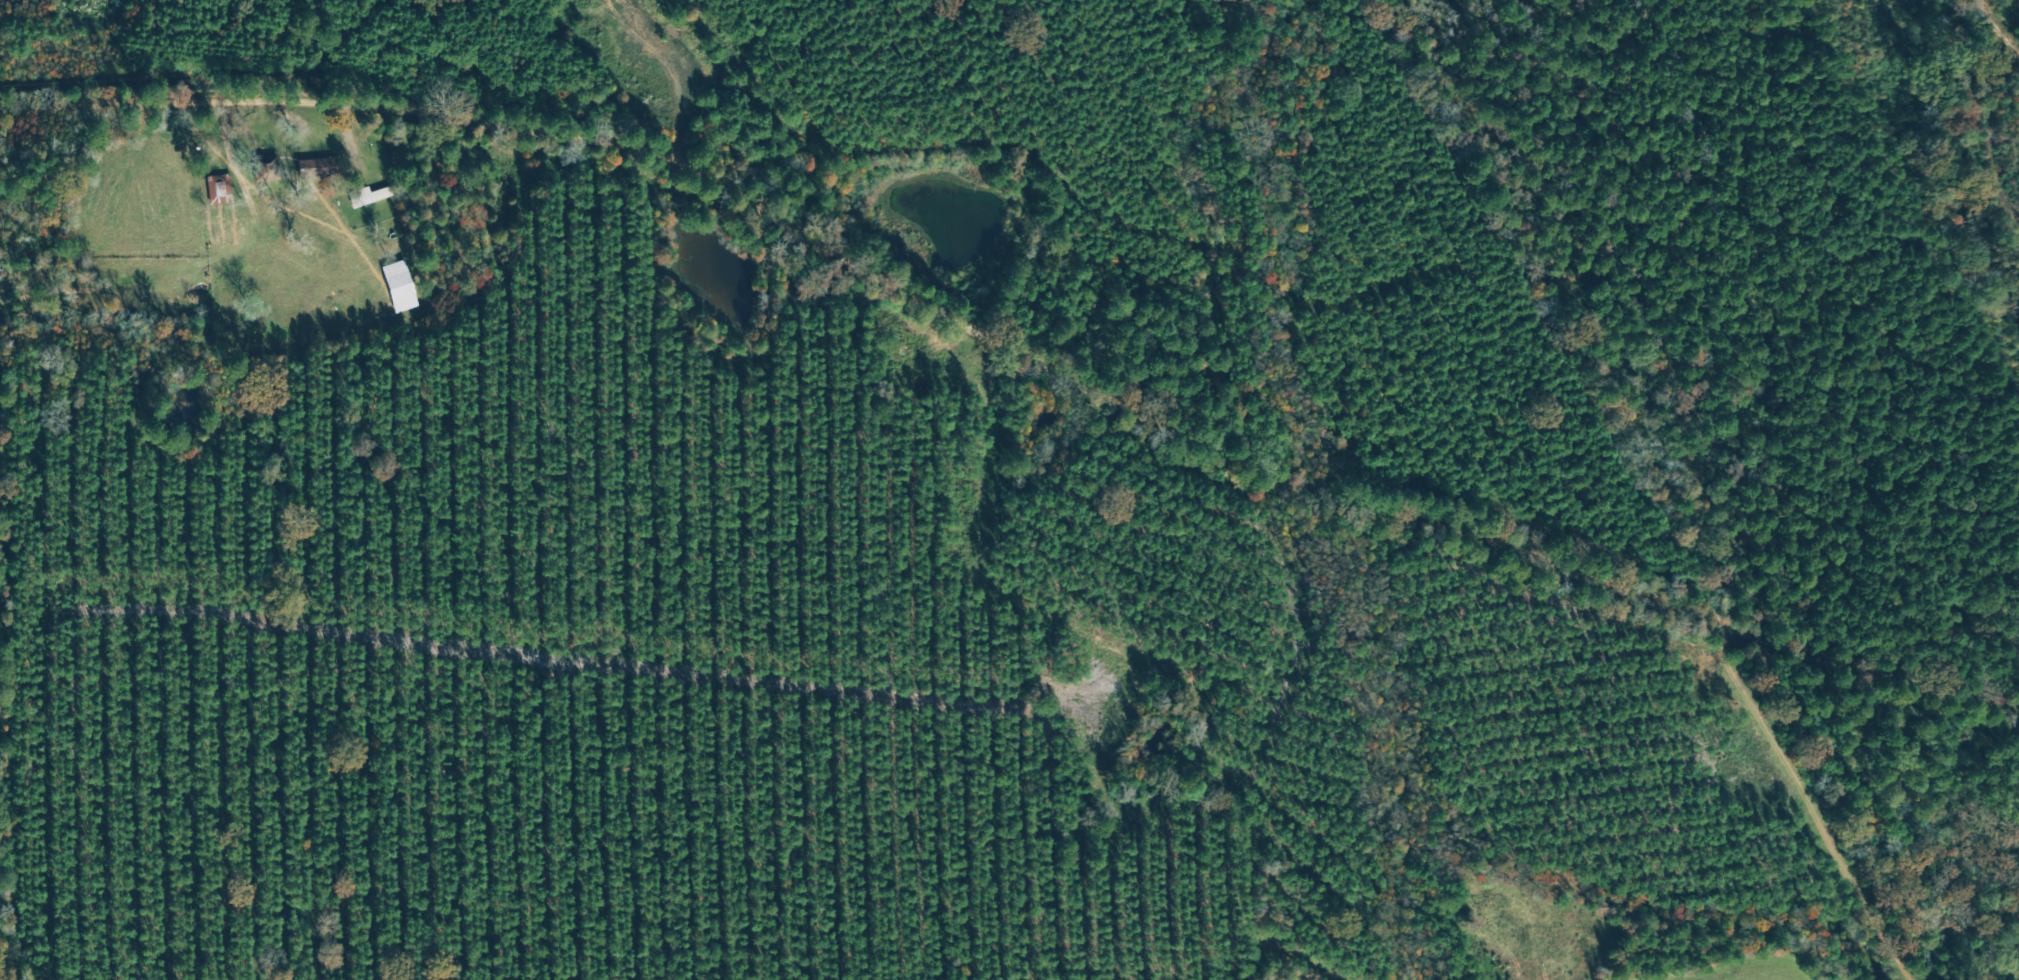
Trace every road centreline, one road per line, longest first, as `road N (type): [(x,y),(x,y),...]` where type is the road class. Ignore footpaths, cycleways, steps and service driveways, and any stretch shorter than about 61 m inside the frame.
road 1 (residential): [(0,120),(535,144),(711,205),(1101,411),(1532,557),(2018,696)]

